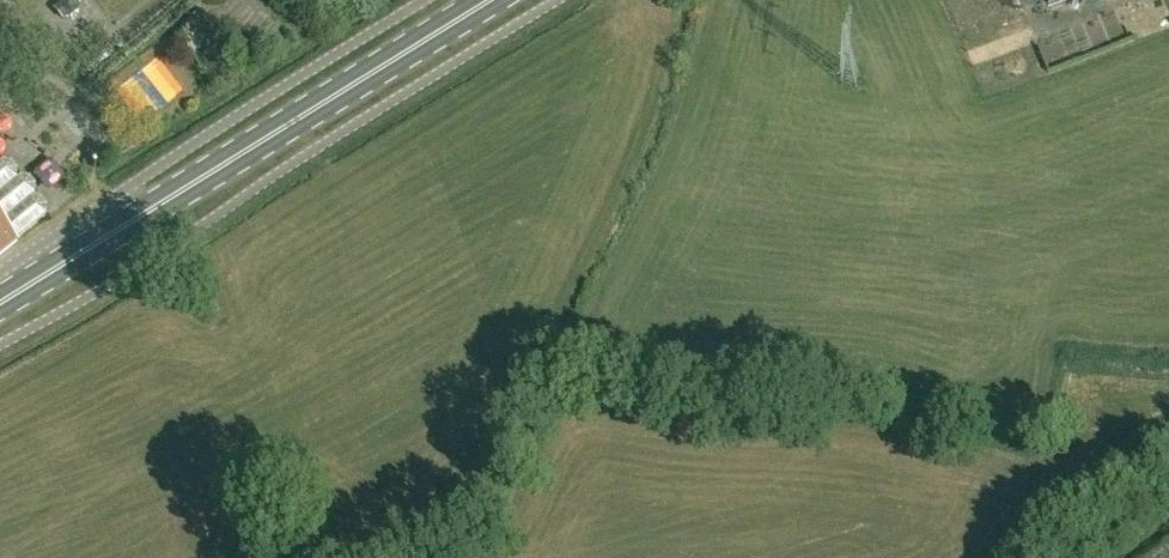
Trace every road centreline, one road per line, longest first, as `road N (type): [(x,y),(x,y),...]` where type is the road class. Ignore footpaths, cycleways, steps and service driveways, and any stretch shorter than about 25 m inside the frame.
road 1 (secondary): [(0,302),(501,0)]

